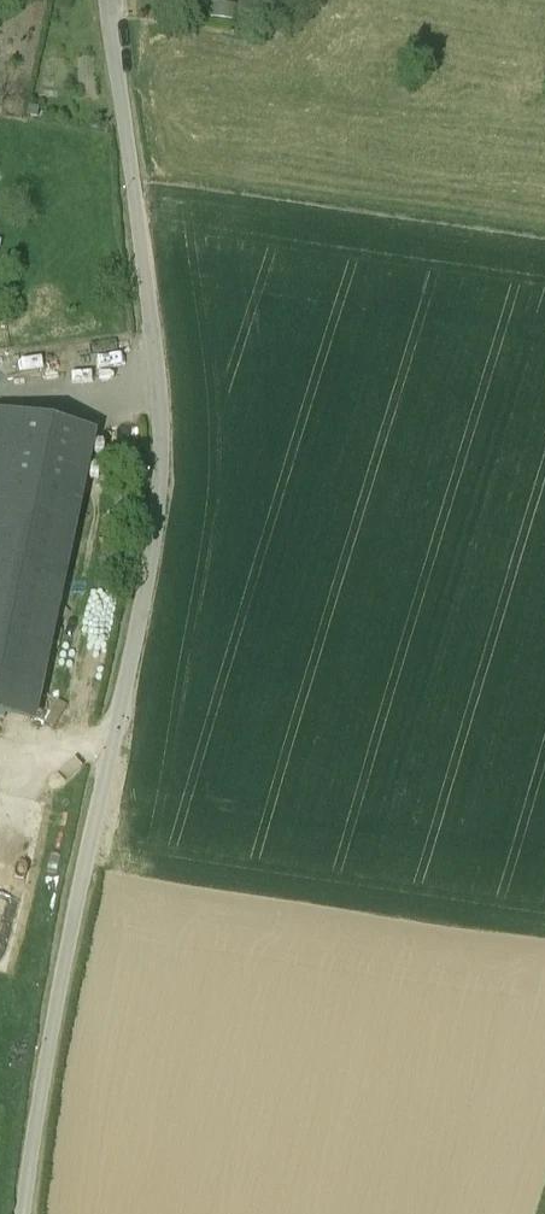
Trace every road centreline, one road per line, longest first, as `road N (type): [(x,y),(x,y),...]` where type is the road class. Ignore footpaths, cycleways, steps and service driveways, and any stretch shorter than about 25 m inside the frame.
road 1 (unclassified): [(109,0),(161,428),(149,550),(20,1213)]

